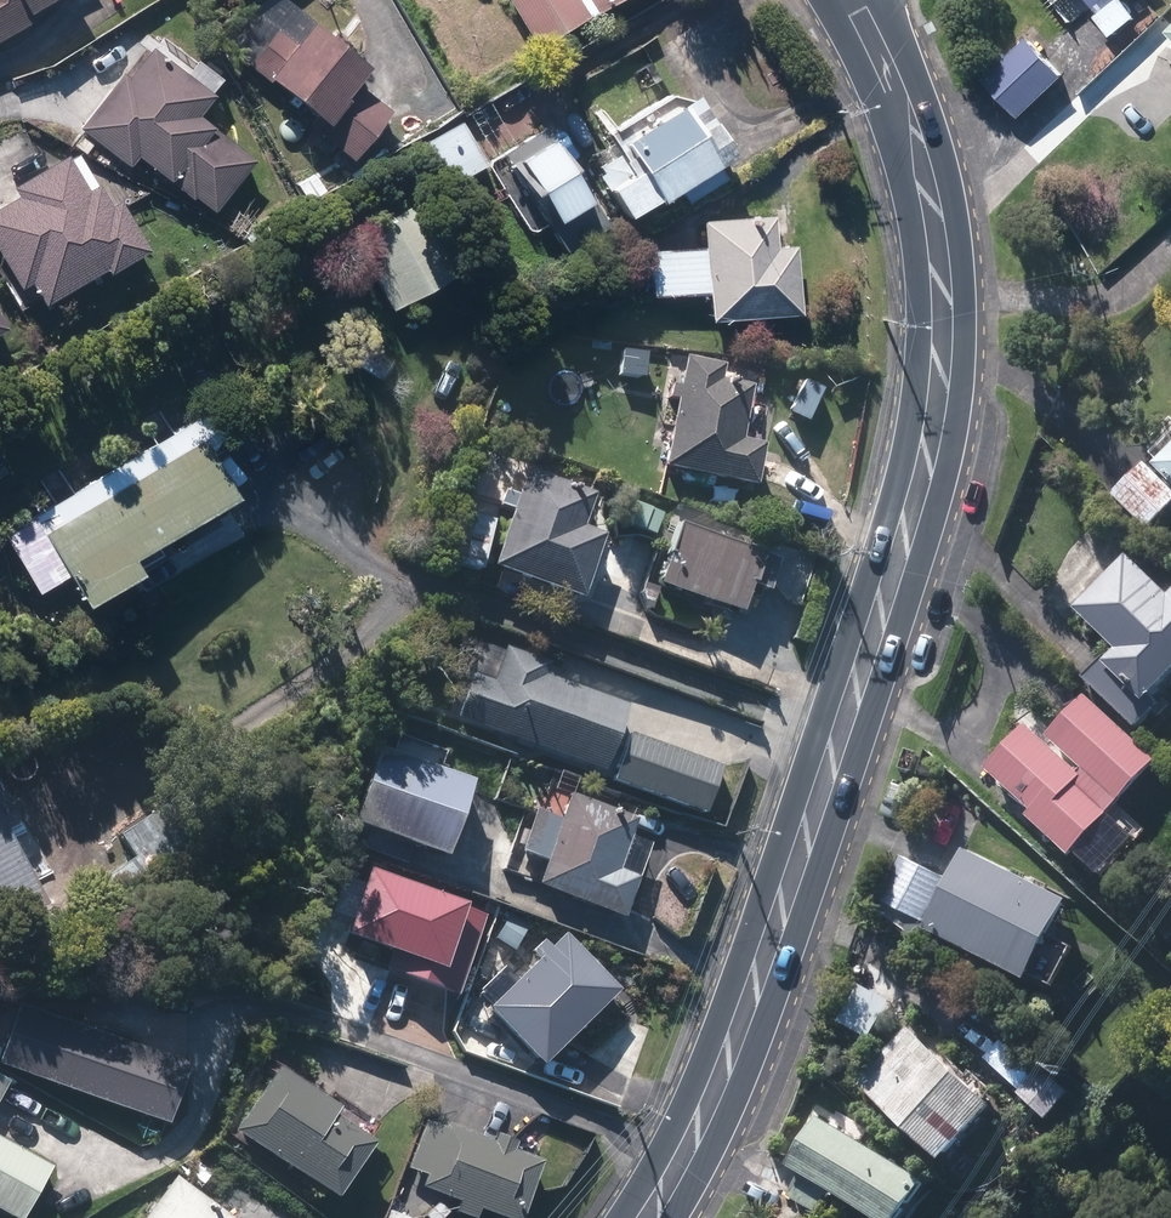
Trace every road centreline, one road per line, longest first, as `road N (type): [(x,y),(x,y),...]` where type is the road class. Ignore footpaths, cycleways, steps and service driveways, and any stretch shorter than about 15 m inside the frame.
road 1 (secondary): [(647,1217),(723,1071),(924,463),(940,392),(945,318),(923,157),(861,0)]

